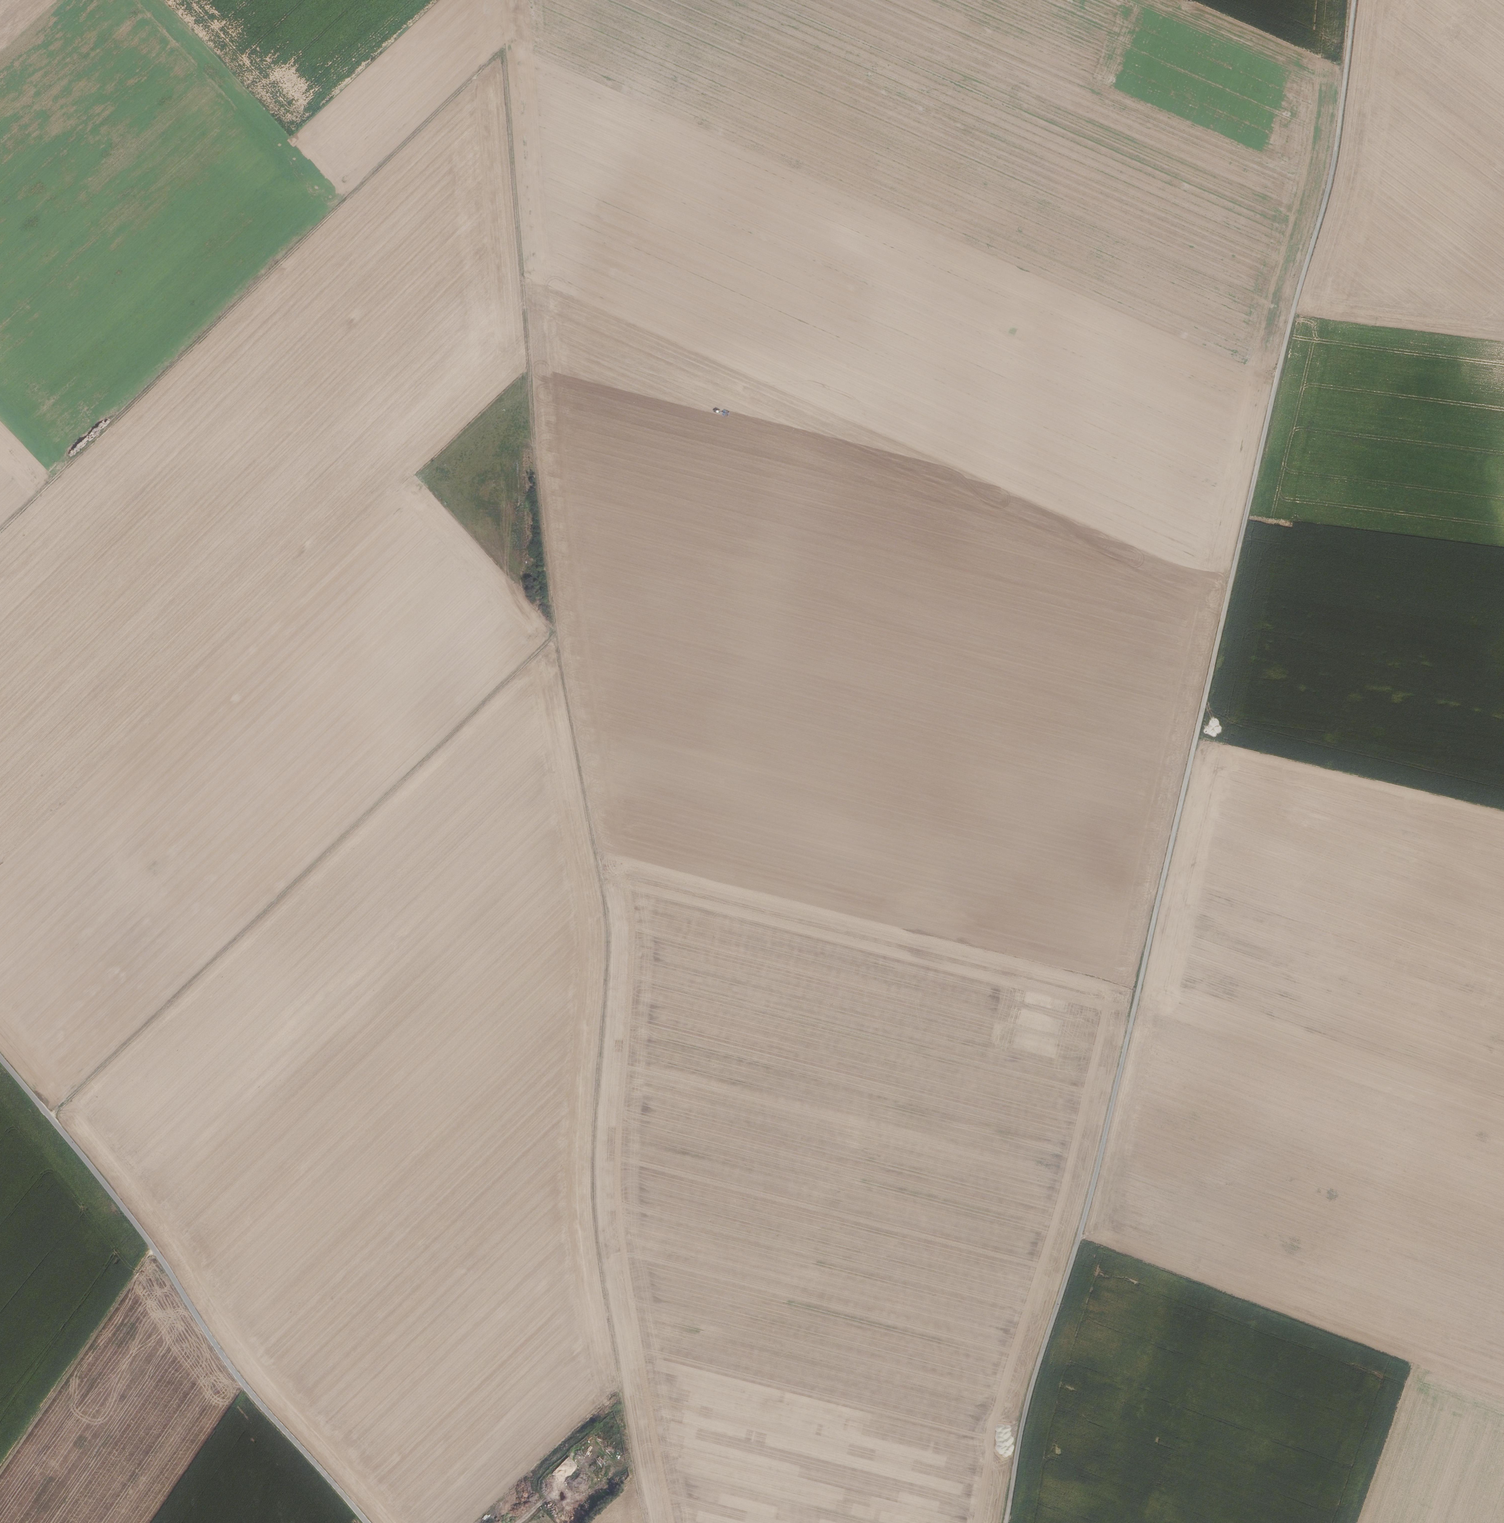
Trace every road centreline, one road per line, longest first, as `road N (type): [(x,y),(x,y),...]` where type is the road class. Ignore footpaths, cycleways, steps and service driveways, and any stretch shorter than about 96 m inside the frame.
road 1 (track): [(0,532),(496,56),(503,58),(537,481),(608,951),(596,1234),(647,1522)]
road 2 (unclassified): [(1354,0),(1325,216),(1271,411),(1082,1234),(1029,1400),(1006,1522)]
road 3 (track): [(556,631),(52,1115)]
road 4 (unclassified): [(369,1522),(249,1391),(123,1203),(0,1054)]
road 5 (track): [(156,1250),(0,1477)]

